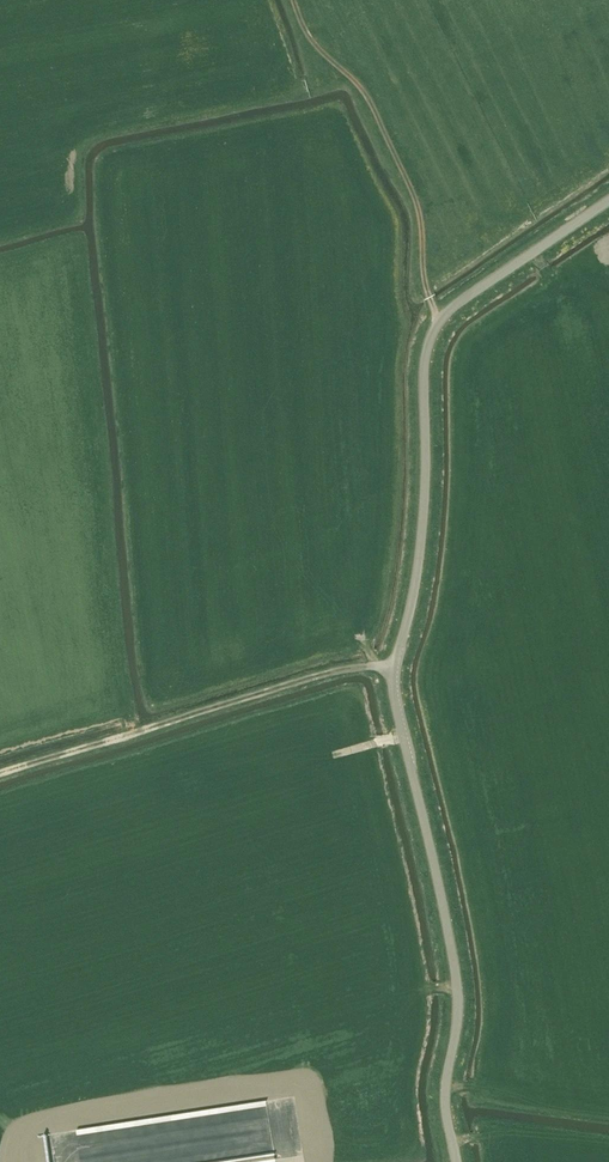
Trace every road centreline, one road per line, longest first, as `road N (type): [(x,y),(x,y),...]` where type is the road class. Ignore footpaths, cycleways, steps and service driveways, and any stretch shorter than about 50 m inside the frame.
road 1 (unclassified): [(457,1161),(445,1096),(458,986),(392,687),(420,551),(426,351),(438,321),(459,302),(608,199)]
road 2 (track): [(0,774),(320,674),(394,668)]
road 3 (track): [(292,0),(313,43),(351,85),(414,202),(423,281),(438,321)]

